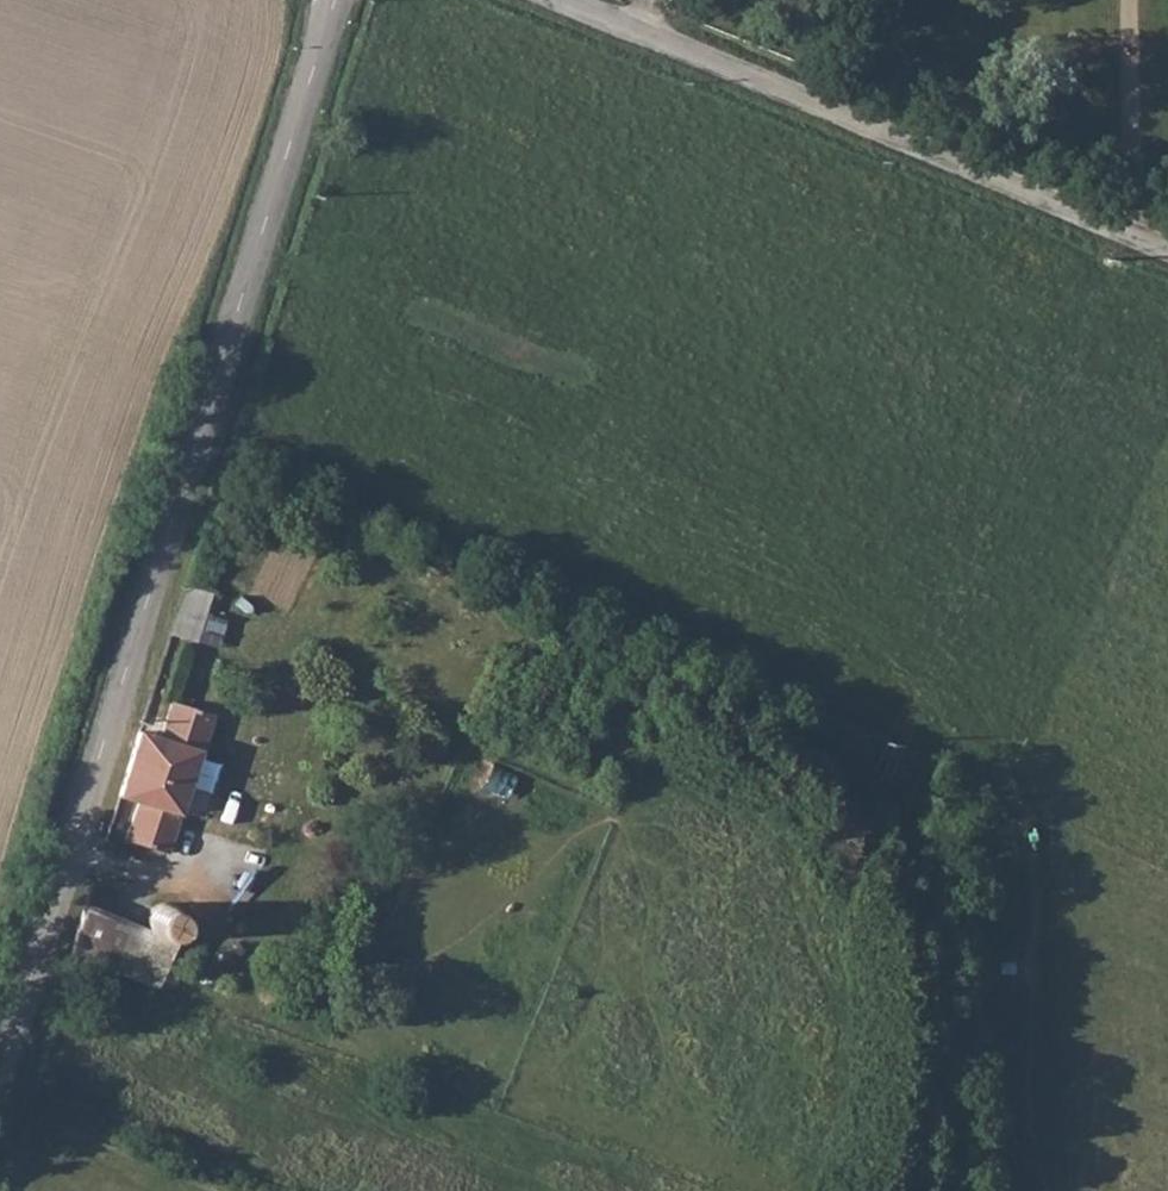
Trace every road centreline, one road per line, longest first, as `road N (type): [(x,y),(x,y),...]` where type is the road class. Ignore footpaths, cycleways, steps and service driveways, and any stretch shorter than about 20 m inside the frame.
road 1 (tertiary): [(338,0),(0,1075)]
road 2 (unclassified): [(539,0),(1167,250)]

